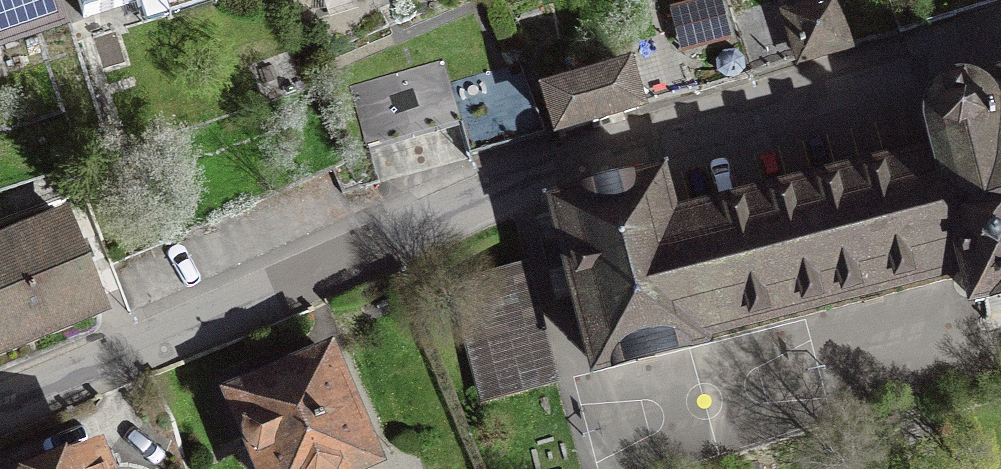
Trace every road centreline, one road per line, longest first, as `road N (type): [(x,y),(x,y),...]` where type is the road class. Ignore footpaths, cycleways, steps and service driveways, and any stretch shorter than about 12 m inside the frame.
road 1 (residential): [(1000,42),(495,201),(0,407)]

